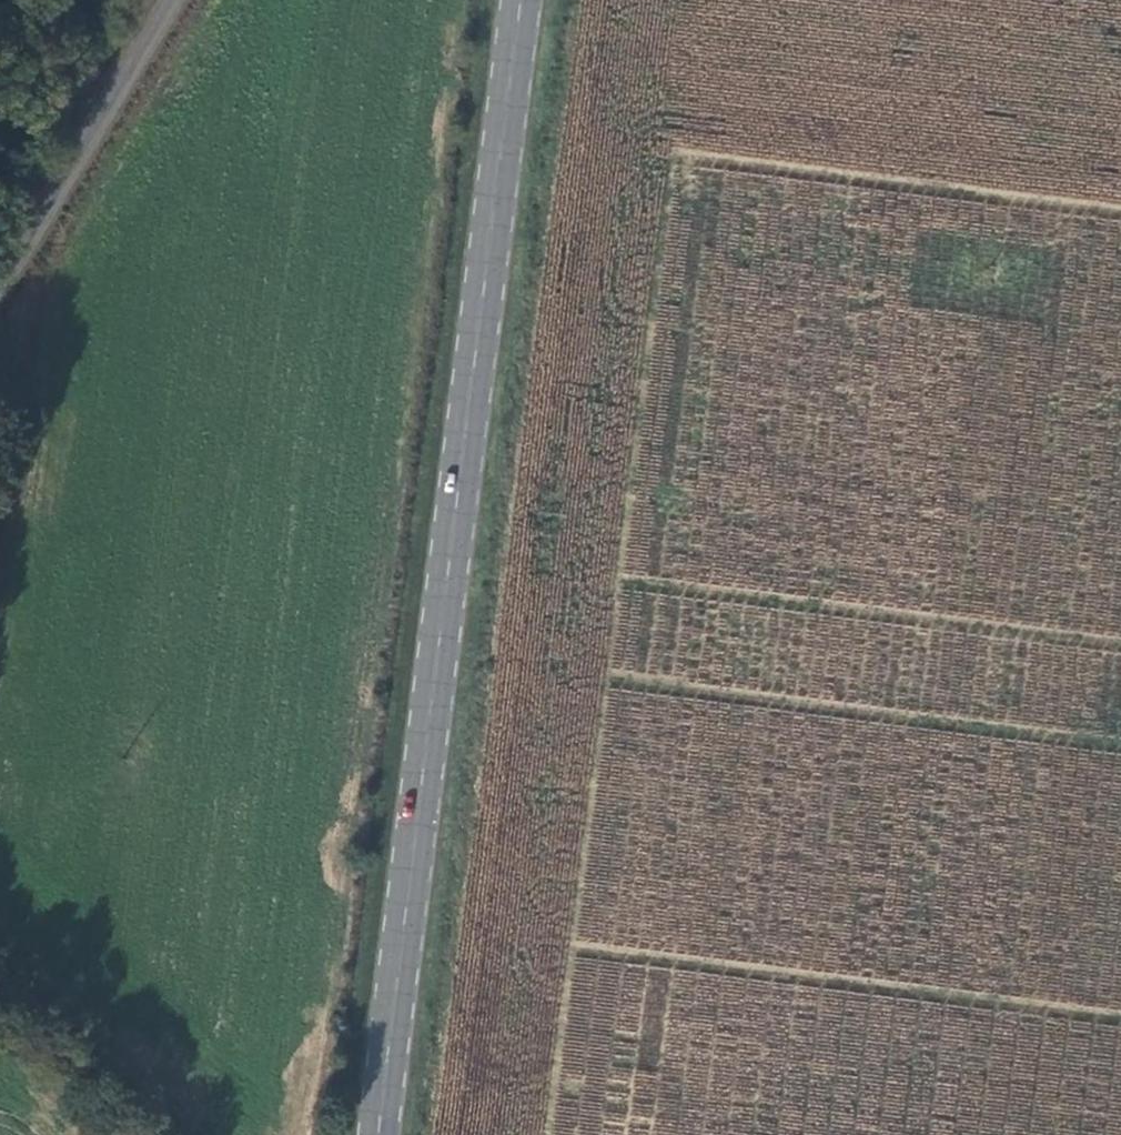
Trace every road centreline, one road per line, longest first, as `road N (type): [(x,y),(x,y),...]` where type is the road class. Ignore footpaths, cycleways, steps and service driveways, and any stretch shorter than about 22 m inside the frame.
road 1 (primary): [(383,1134),(525,0)]
road 2 (unclassified): [(0,300),(176,0)]

